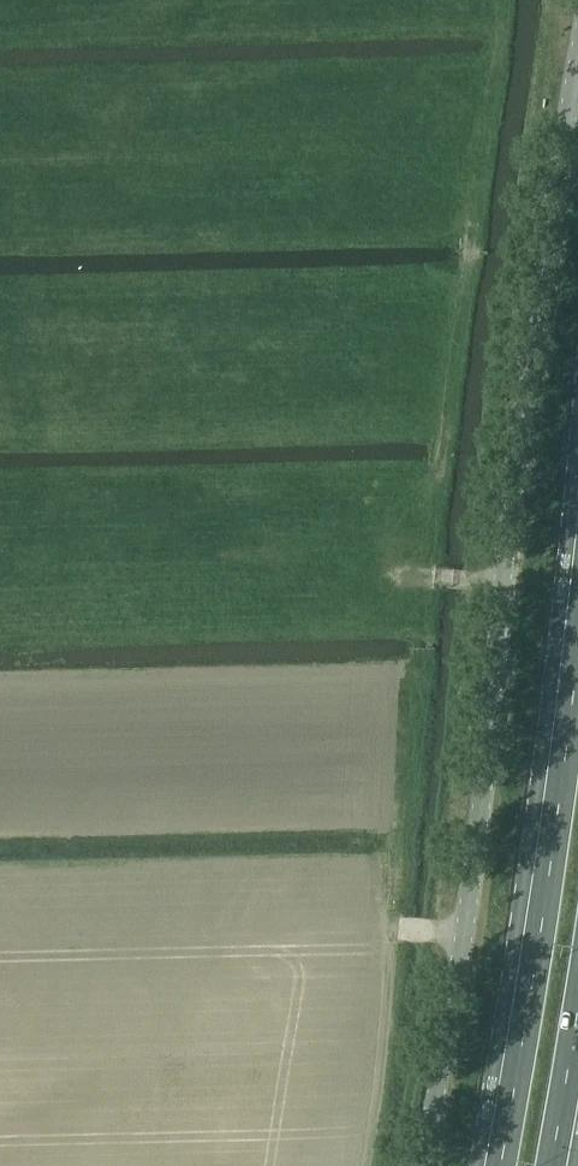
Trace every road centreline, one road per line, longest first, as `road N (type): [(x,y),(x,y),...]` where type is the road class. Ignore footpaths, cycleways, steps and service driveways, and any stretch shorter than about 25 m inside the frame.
road 1 (unclassified): [(577,89),(464,925),(420,1165)]
road 2 (primary): [(577,581),(492,1165)]

